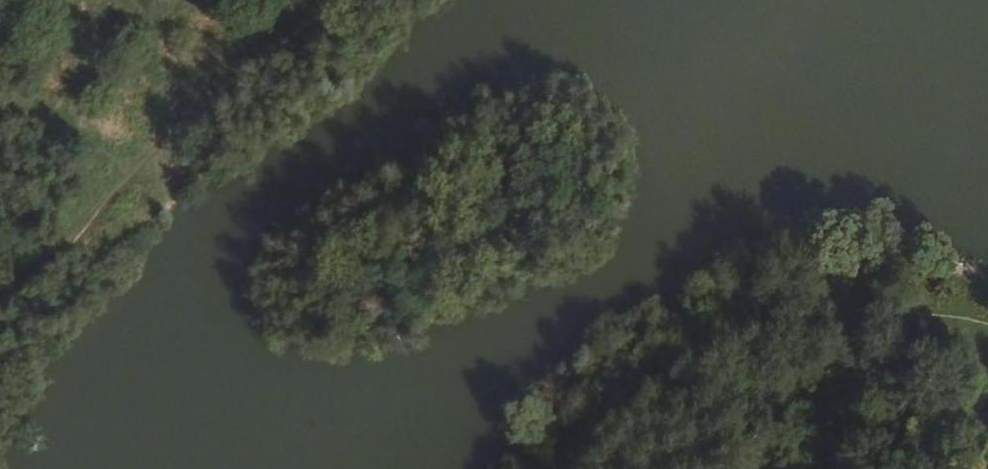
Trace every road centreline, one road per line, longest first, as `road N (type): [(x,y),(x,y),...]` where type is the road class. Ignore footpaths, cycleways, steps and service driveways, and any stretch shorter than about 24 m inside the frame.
road 1 (track): [(303,0),(209,90),(0,322)]

